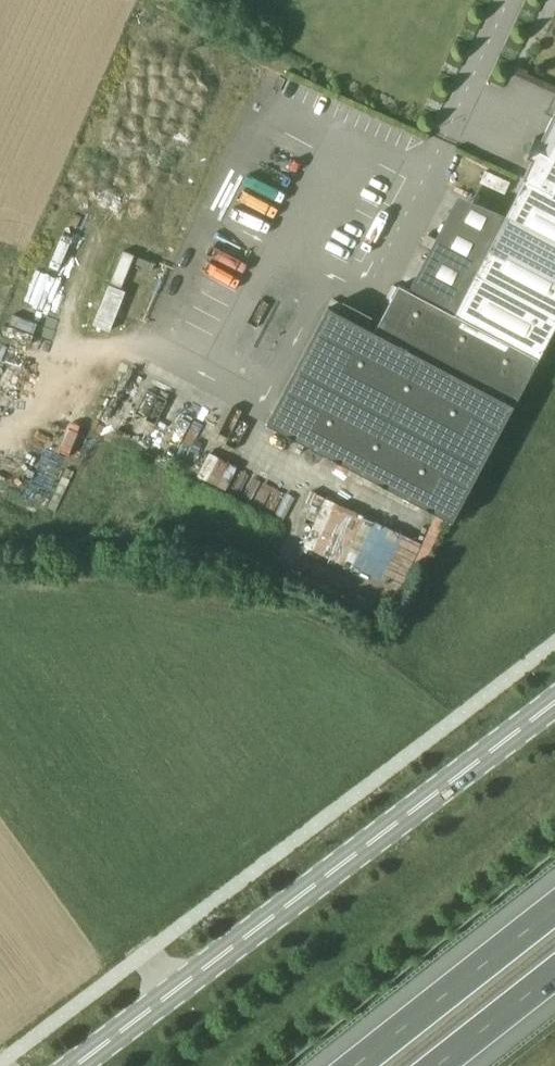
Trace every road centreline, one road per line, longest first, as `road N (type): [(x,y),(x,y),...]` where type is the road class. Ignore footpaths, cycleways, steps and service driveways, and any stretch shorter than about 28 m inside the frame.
road 1 (secondary): [(77,1065),(554,703)]
road 2 (motorway): [(554,913),(362,1065)]
road 3 (motorway): [(452,1065),(554,983)]

